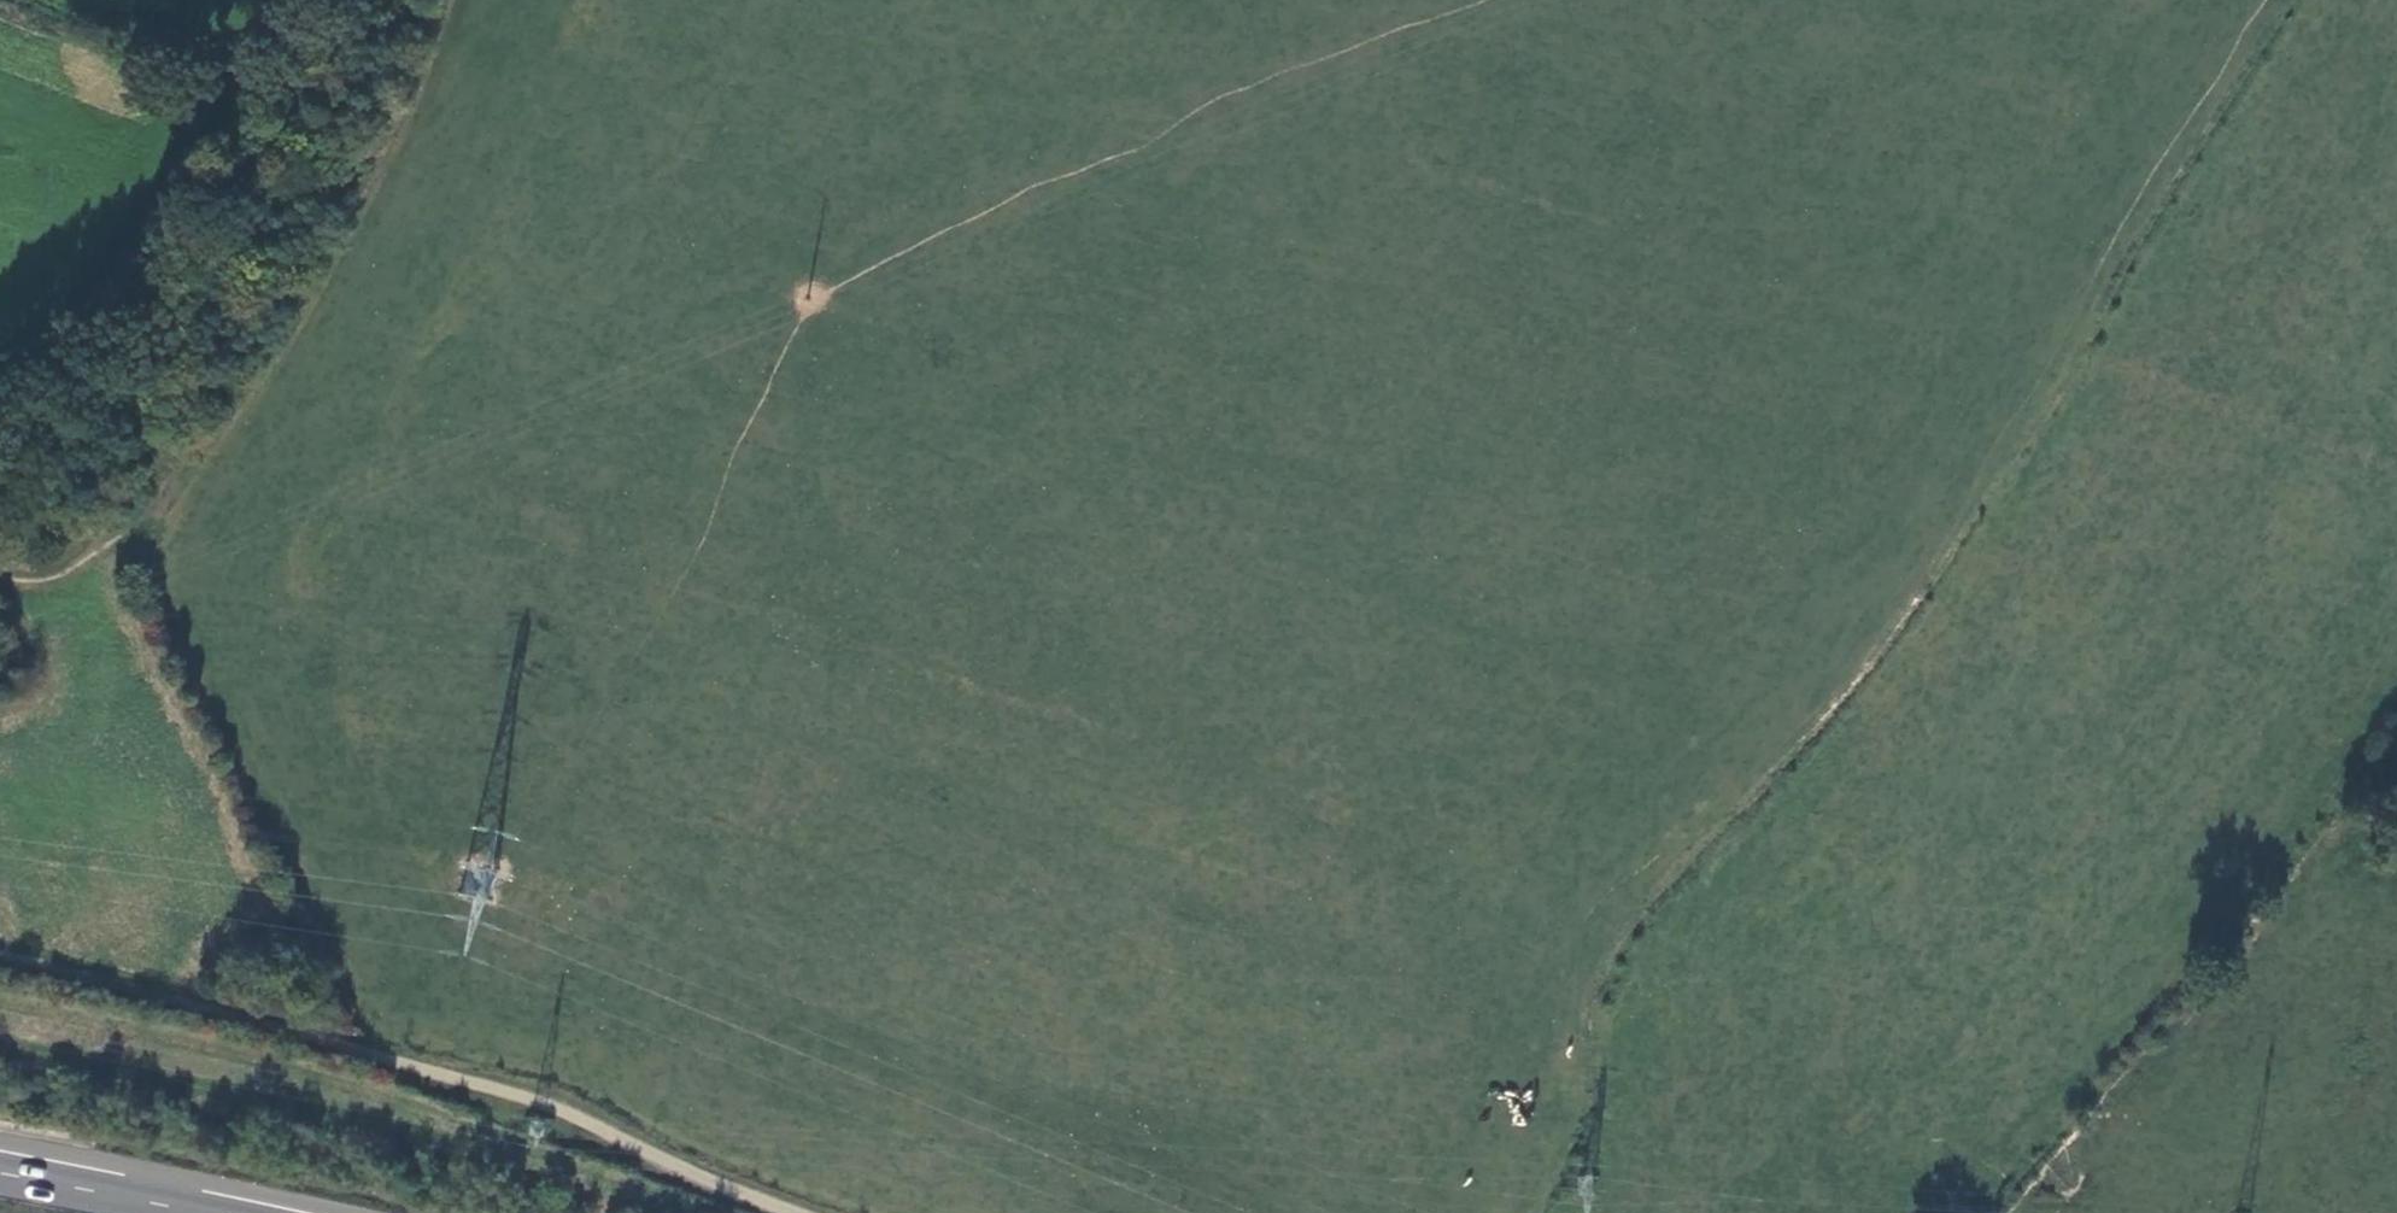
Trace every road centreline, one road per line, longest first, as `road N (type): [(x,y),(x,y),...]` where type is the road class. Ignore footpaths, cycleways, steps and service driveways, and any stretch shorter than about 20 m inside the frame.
road 1 (track): [(0,953),(514,1091),(800,1212)]
road 2 (trunk): [(210,1212),(0,1171)]

